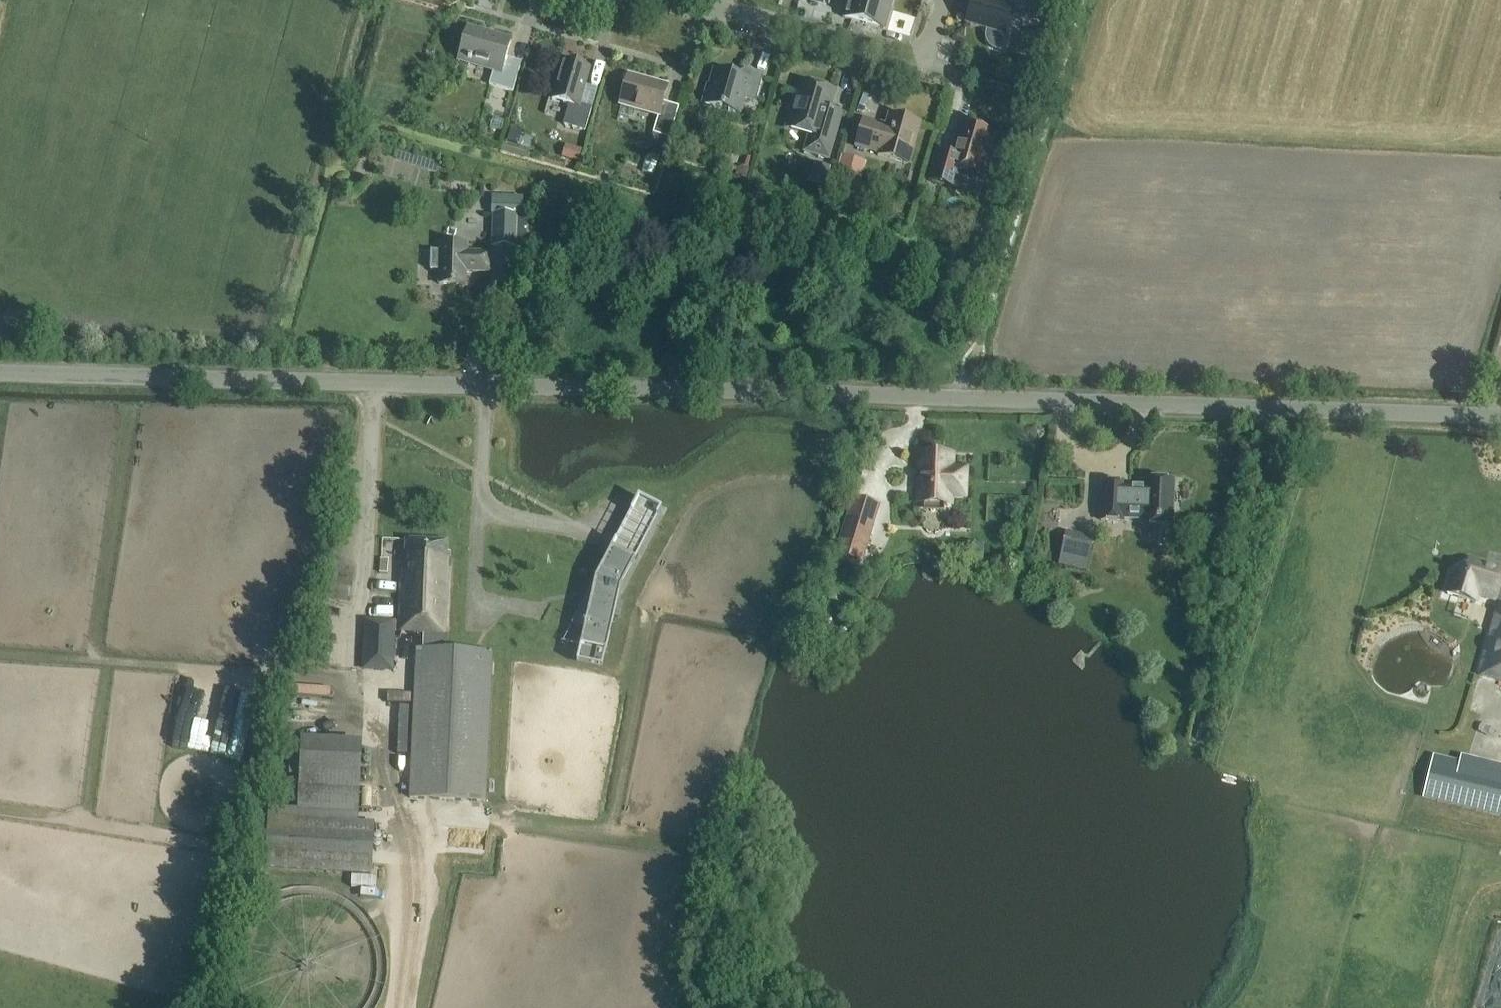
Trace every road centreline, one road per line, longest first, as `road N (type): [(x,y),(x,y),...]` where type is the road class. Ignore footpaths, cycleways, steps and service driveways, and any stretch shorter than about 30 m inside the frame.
road 1 (unclassified): [(1500,416),(0,374)]
road 2 (residential): [(654,0),(715,16),(747,15),(920,62),(939,0)]

